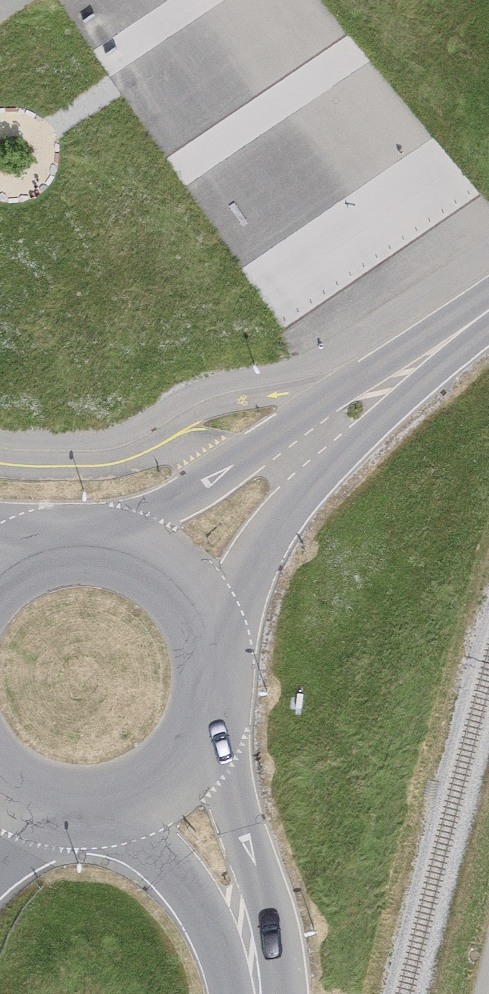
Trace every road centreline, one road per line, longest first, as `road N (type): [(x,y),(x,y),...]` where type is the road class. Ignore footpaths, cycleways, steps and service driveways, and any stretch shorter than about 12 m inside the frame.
road 1 (tertiary): [(437,349),(98,540)]
road 2 (tertiary): [(215,645),(280,519),(437,349)]
road 3 (tertiary): [(264,993),(254,862),(206,729)]
road 4 (tertiary): [(111,806),(200,903),(247,993)]
road 5 (tertiary): [(215,645),(197,601),(164,566),(98,540)]
road 6 (tertiary): [(111,806),(157,786),(206,729)]

